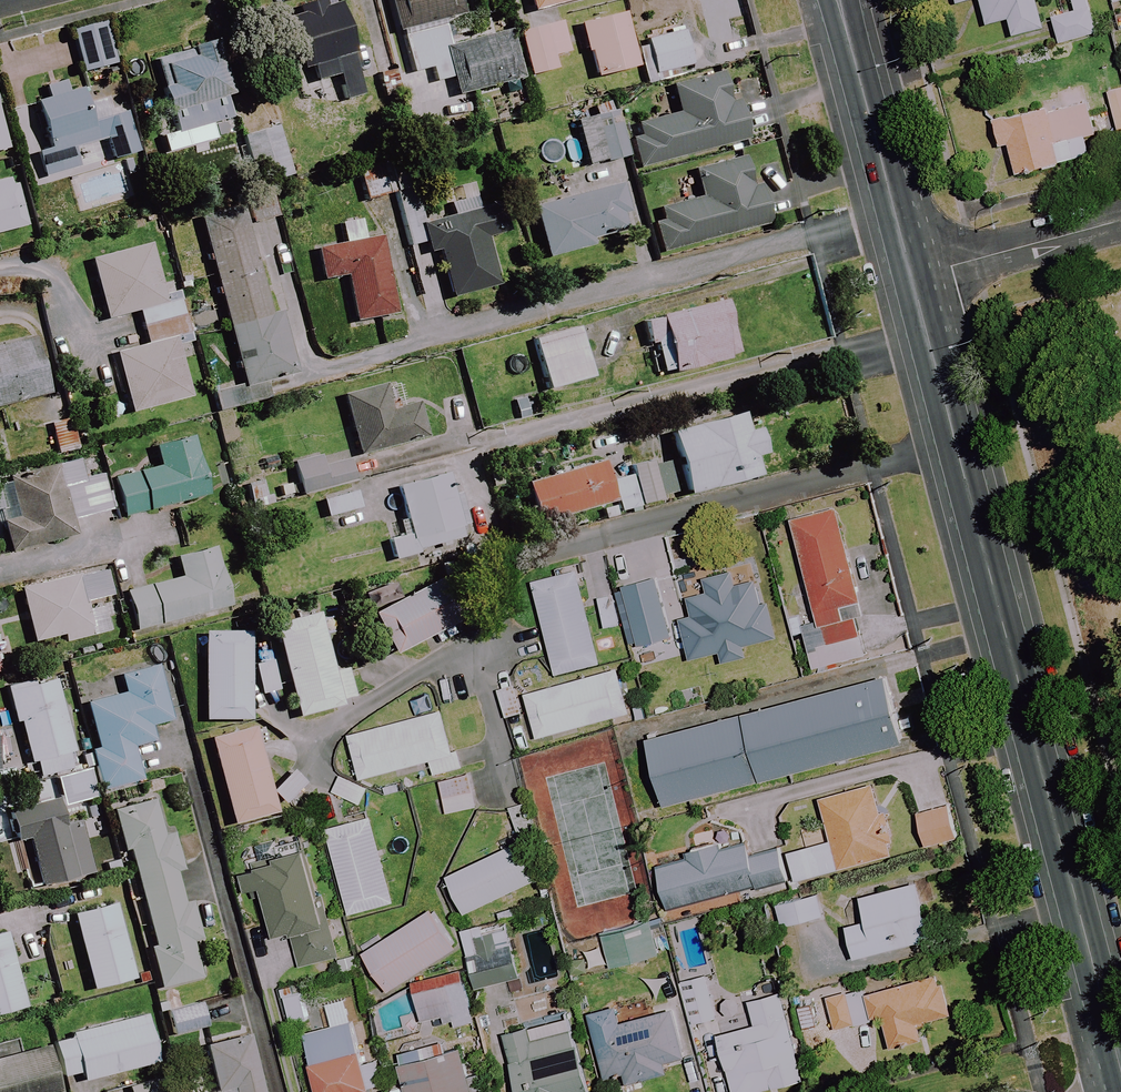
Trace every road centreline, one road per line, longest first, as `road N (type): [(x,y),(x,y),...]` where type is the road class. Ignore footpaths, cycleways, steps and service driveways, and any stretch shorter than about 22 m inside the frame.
road 1 (secondary): [(1119,1091),(911,275)]
road 2 (secondary): [(911,275),(840,0)]
road 3 (residential): [(911,275),(1120,226)]

